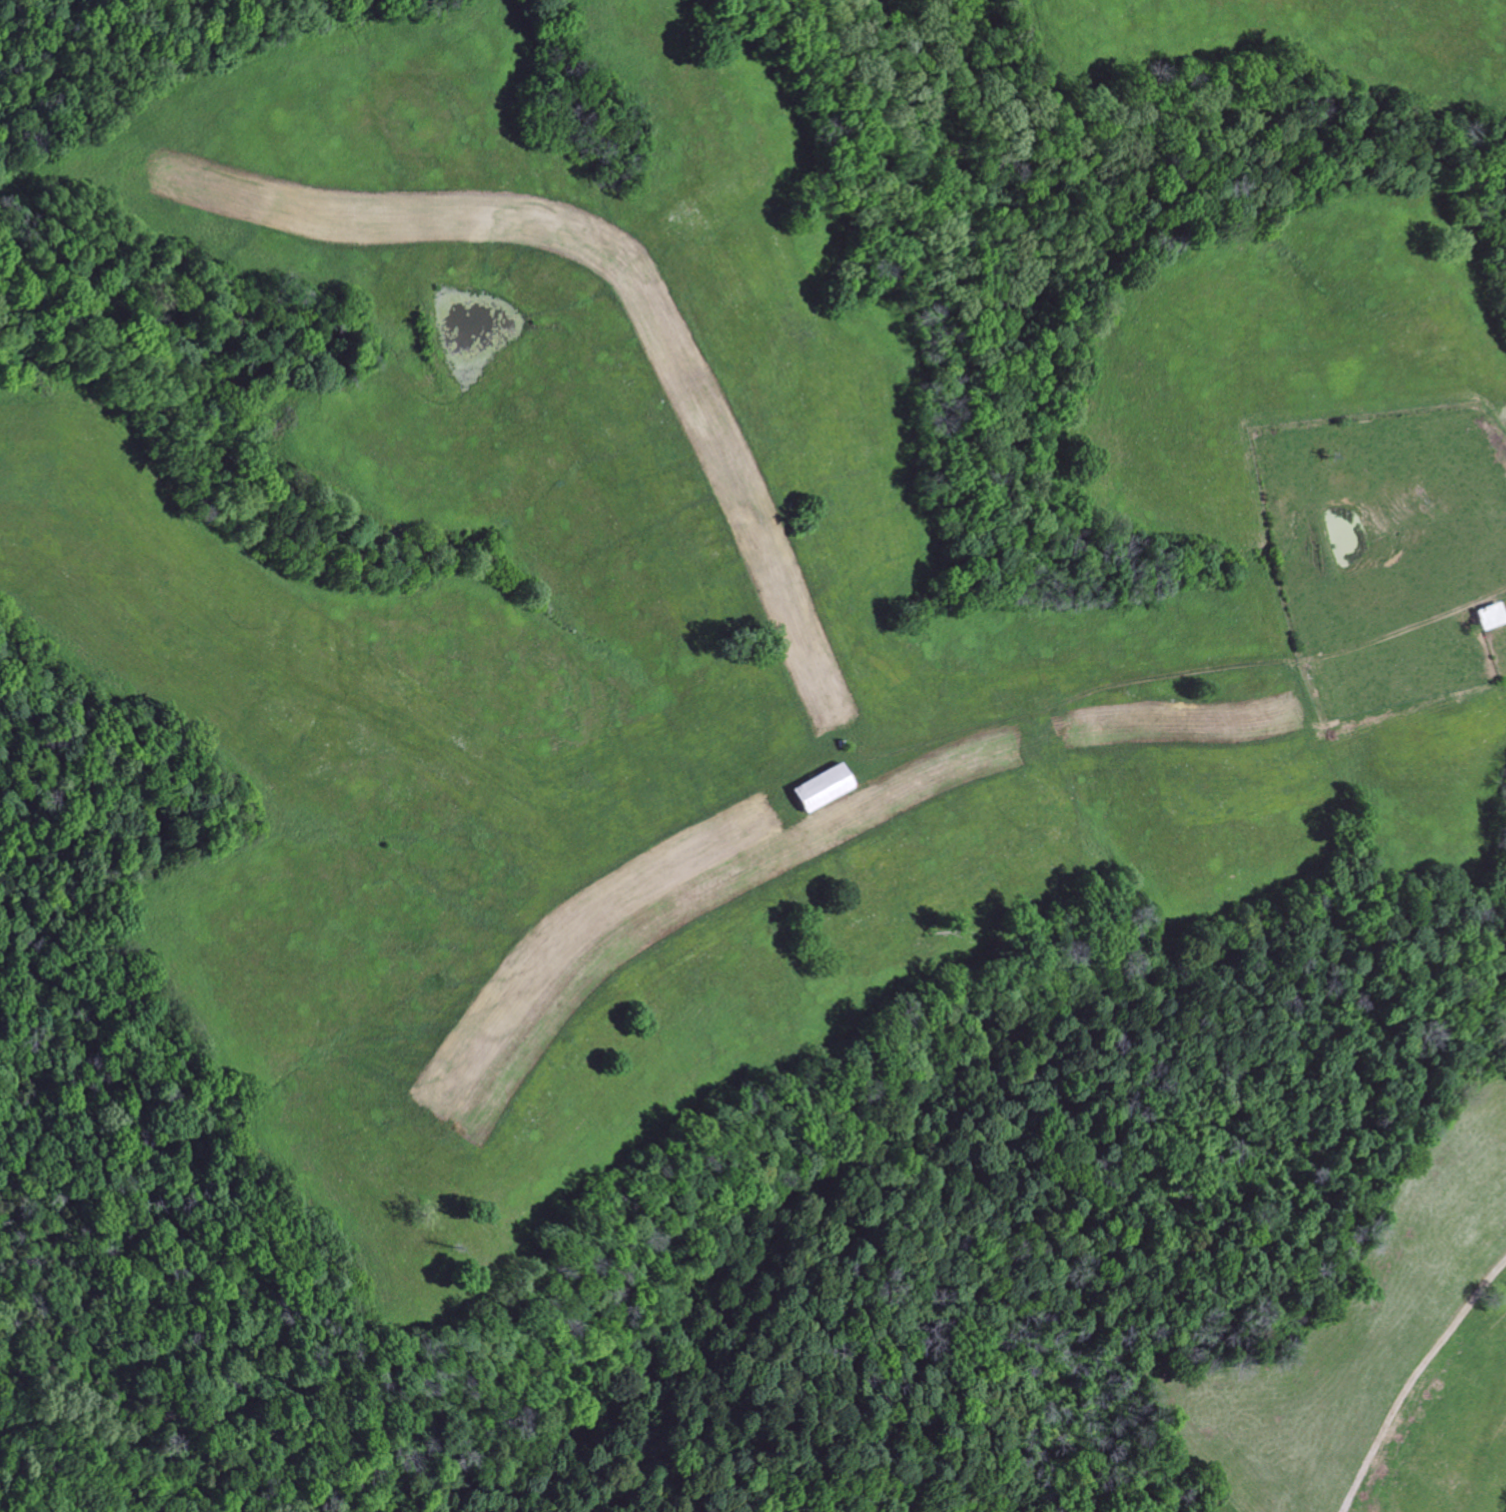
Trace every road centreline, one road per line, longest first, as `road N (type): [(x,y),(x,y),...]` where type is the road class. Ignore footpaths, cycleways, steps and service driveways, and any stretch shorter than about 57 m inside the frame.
road 1 (residential): [(1367,1511),(1402,1403),(1456,1321),(1505,1268)]

